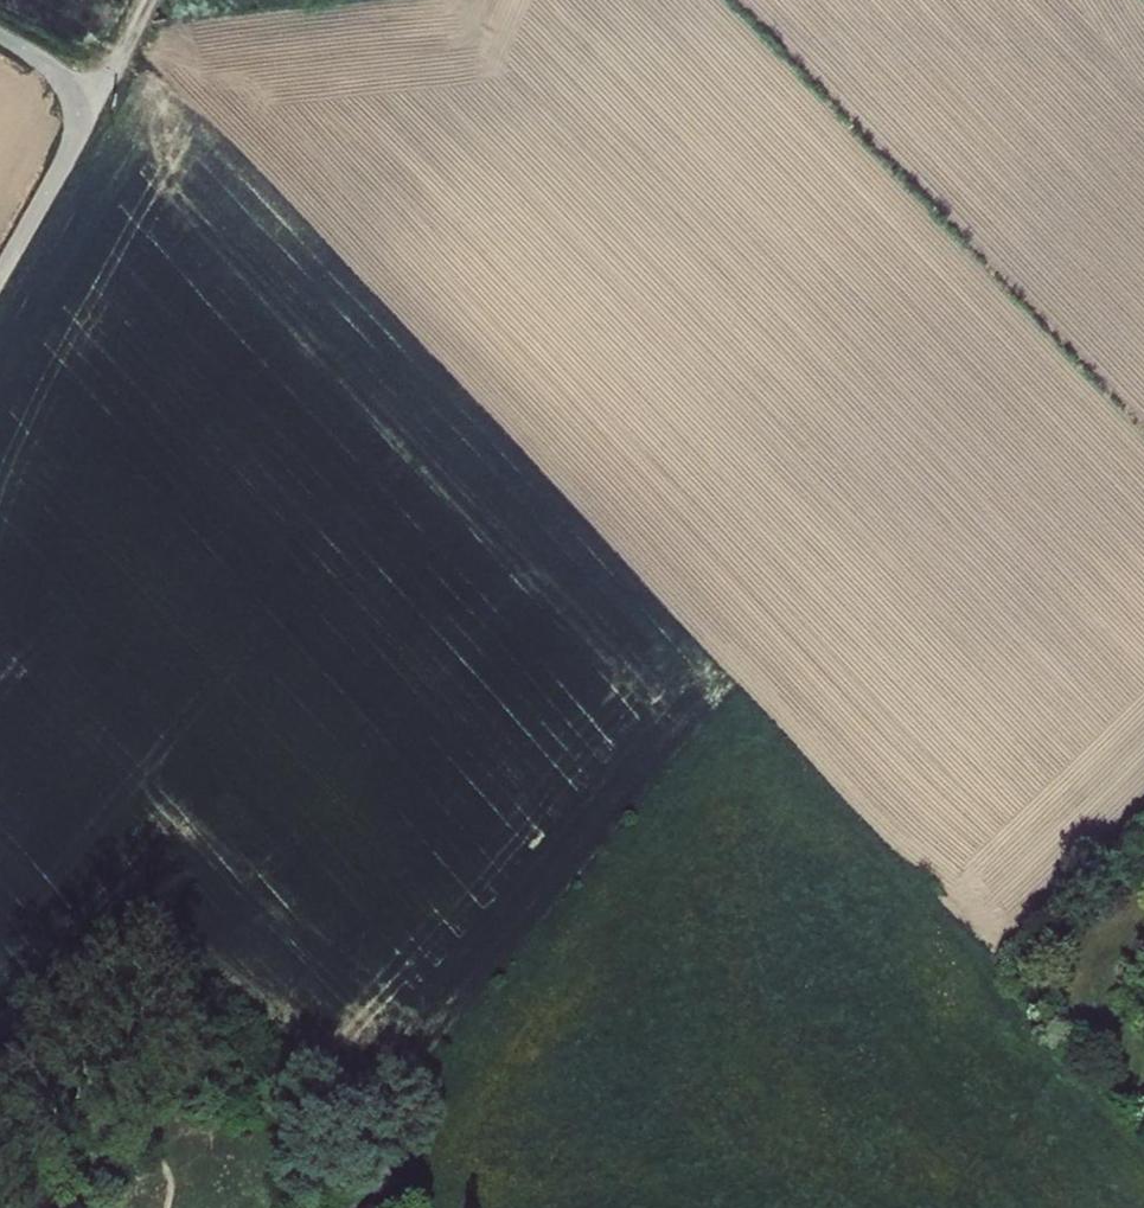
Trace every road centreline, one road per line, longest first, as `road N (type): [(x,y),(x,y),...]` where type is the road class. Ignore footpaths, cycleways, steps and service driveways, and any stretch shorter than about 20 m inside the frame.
road 1 (unclassified): [(0,276),(93,106)]
road 2 (unclassified): [(93,106),(152,0)]

